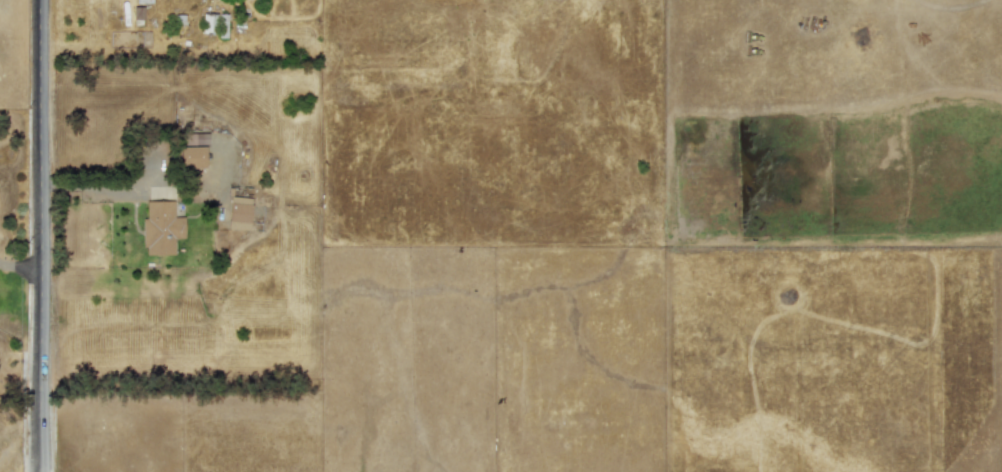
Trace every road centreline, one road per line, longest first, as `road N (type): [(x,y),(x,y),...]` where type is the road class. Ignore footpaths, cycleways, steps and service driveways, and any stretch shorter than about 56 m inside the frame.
road 1 (residential): [(42,0),(44,471)]

